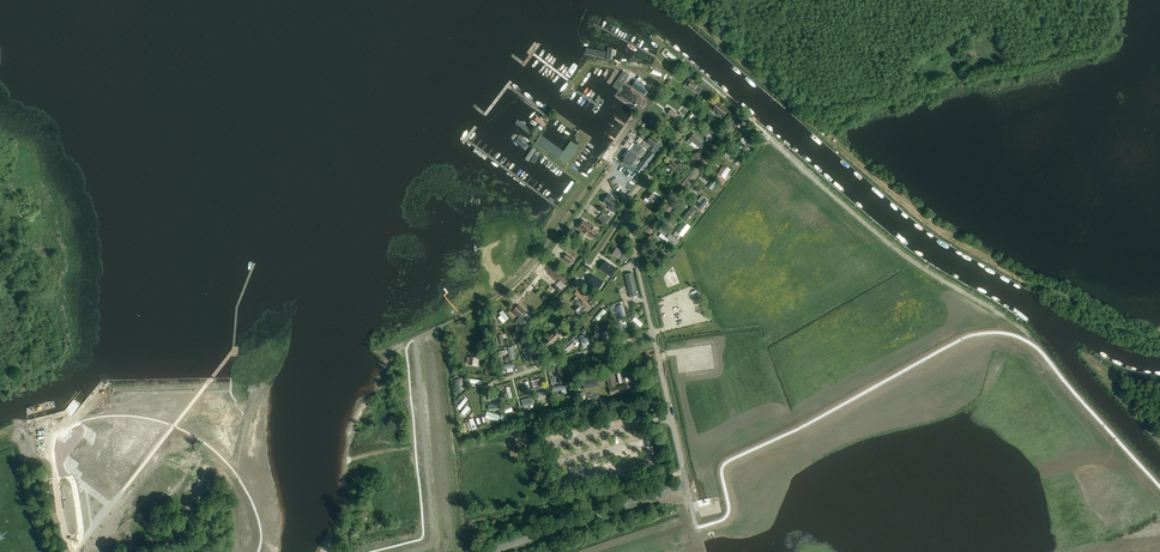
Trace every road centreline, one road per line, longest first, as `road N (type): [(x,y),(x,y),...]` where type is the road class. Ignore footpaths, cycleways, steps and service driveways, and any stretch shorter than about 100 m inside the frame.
road 1 (unclassified): [(687,487),(635,250)]
road 2 (track): [(418,551),(440,542),(415,339)]
road 3 (unclassified): [(486,551),(687,487)]

